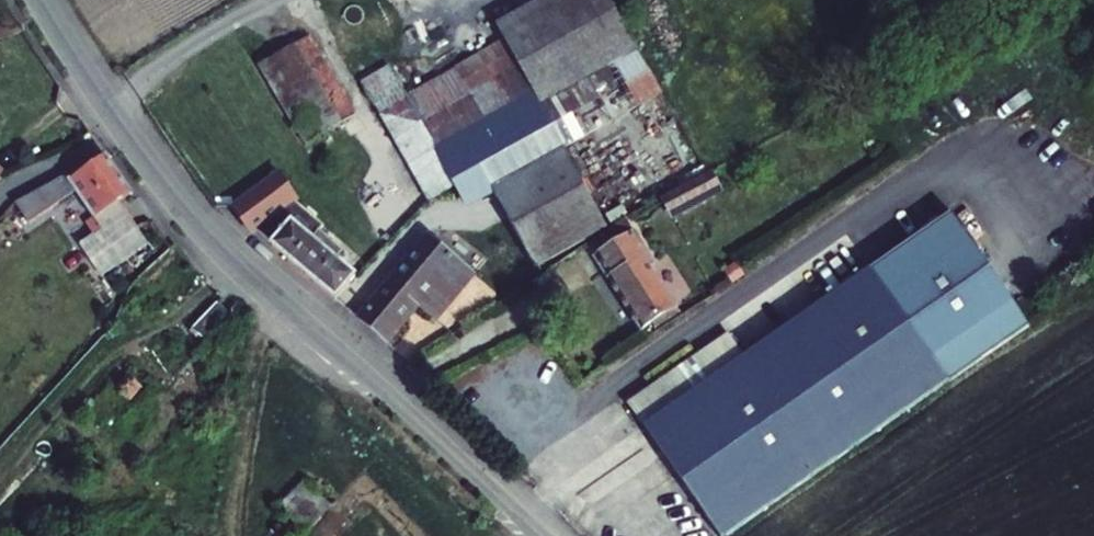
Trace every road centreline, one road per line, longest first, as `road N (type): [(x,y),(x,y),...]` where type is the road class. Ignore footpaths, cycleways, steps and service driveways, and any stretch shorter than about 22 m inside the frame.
road 1 (unclassified): [(544,535),(218,244),(132,137),(41,0)]

